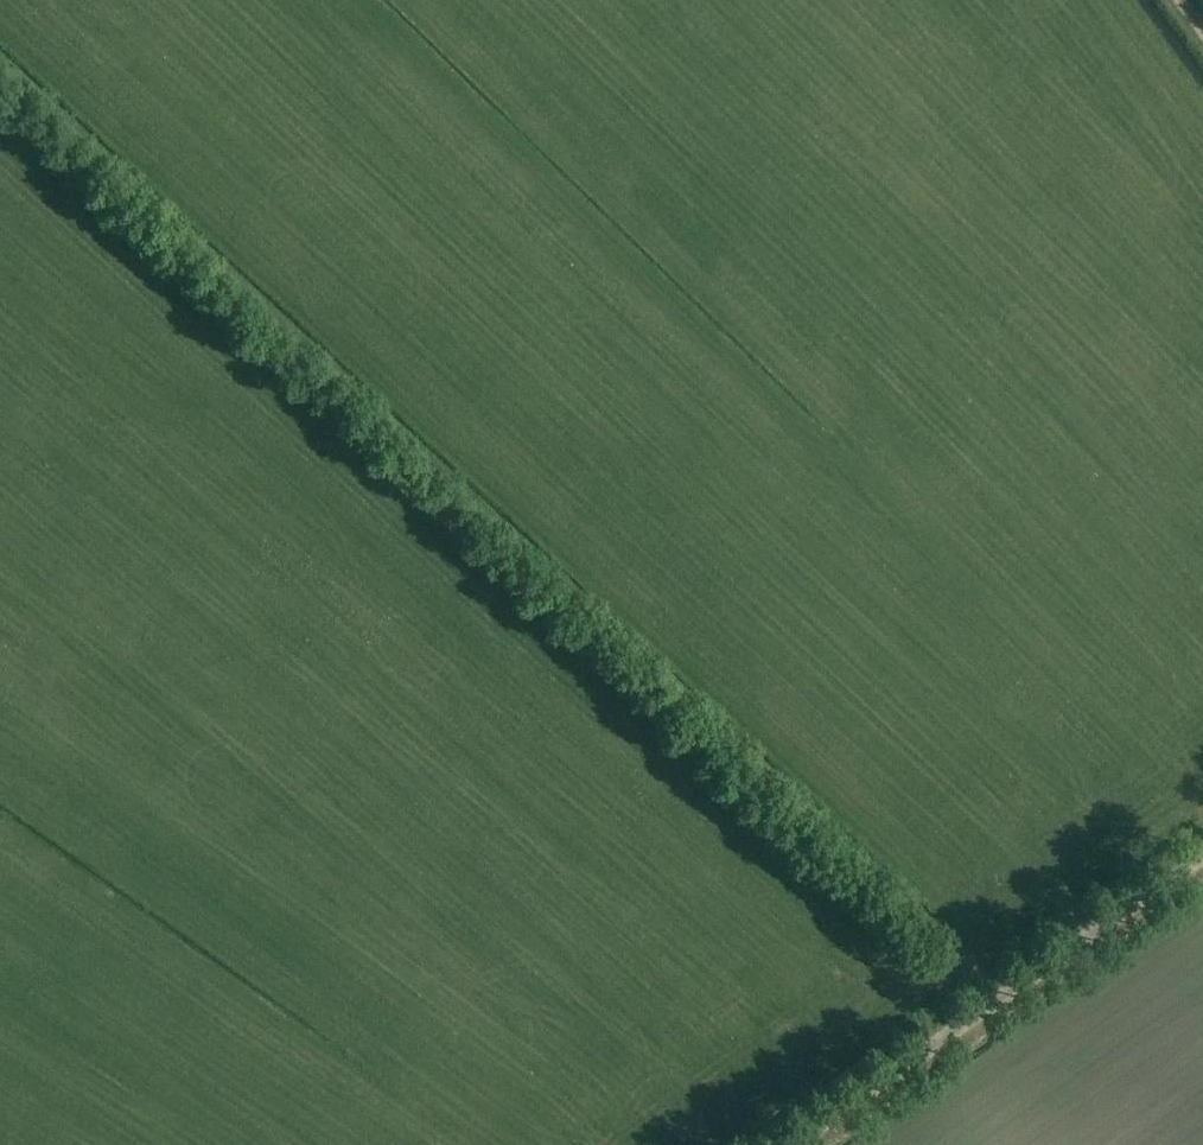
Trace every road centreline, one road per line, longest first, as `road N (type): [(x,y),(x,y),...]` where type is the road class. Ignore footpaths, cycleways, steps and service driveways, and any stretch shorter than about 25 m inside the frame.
road 1 (unclassified): [(794,1144),(1202,858)]

